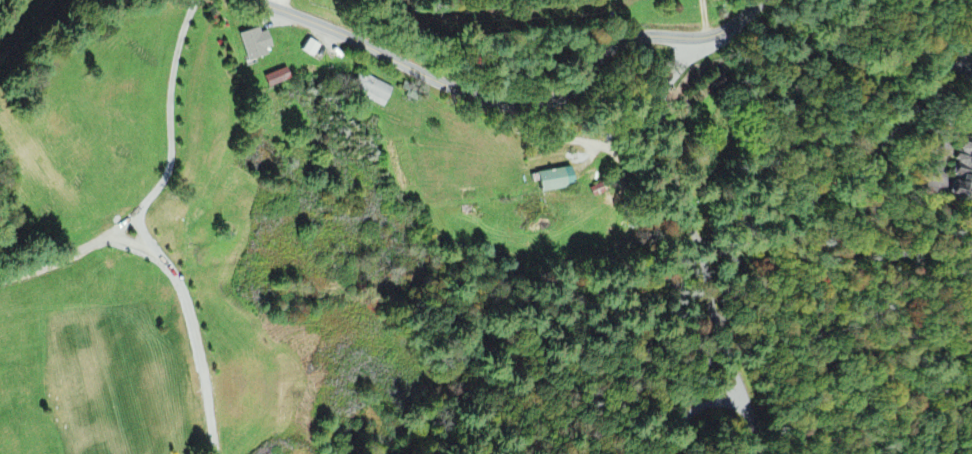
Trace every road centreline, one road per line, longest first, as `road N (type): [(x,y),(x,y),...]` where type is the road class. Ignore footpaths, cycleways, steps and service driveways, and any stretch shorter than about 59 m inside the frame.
road 1 (residential): [(250,0),(447,87),(520,104),(539,102),(620,47),(714,34),(763,0)]
road 2 (residential): [(196,0),(174,68),(169,171),(141,219),(189,301),(216,453)]
road 3 (residential): [(732,453),(704,254),(720,137),(714,34)]

